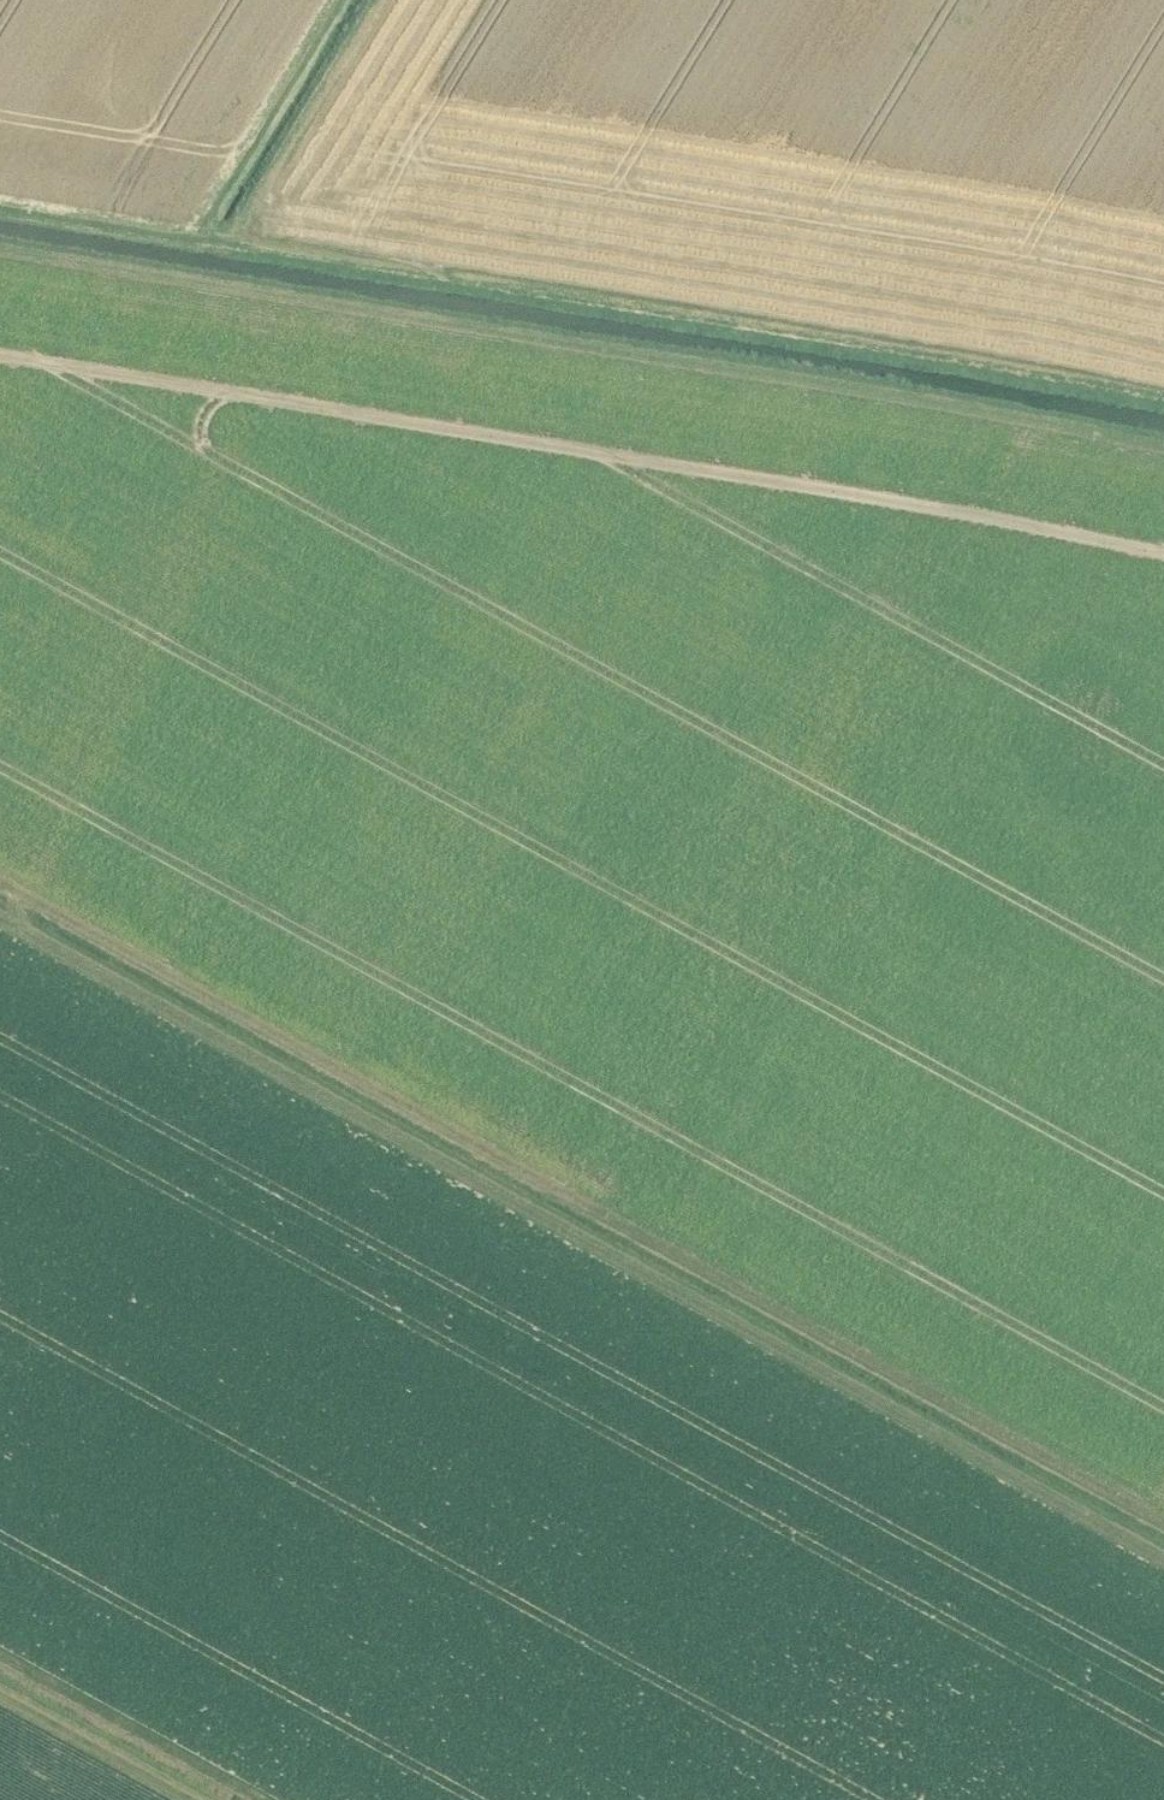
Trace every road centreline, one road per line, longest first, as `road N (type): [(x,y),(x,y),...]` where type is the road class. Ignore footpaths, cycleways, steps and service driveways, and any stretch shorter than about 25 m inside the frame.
road 1 (track): [(165,1799),(0,1709)]

